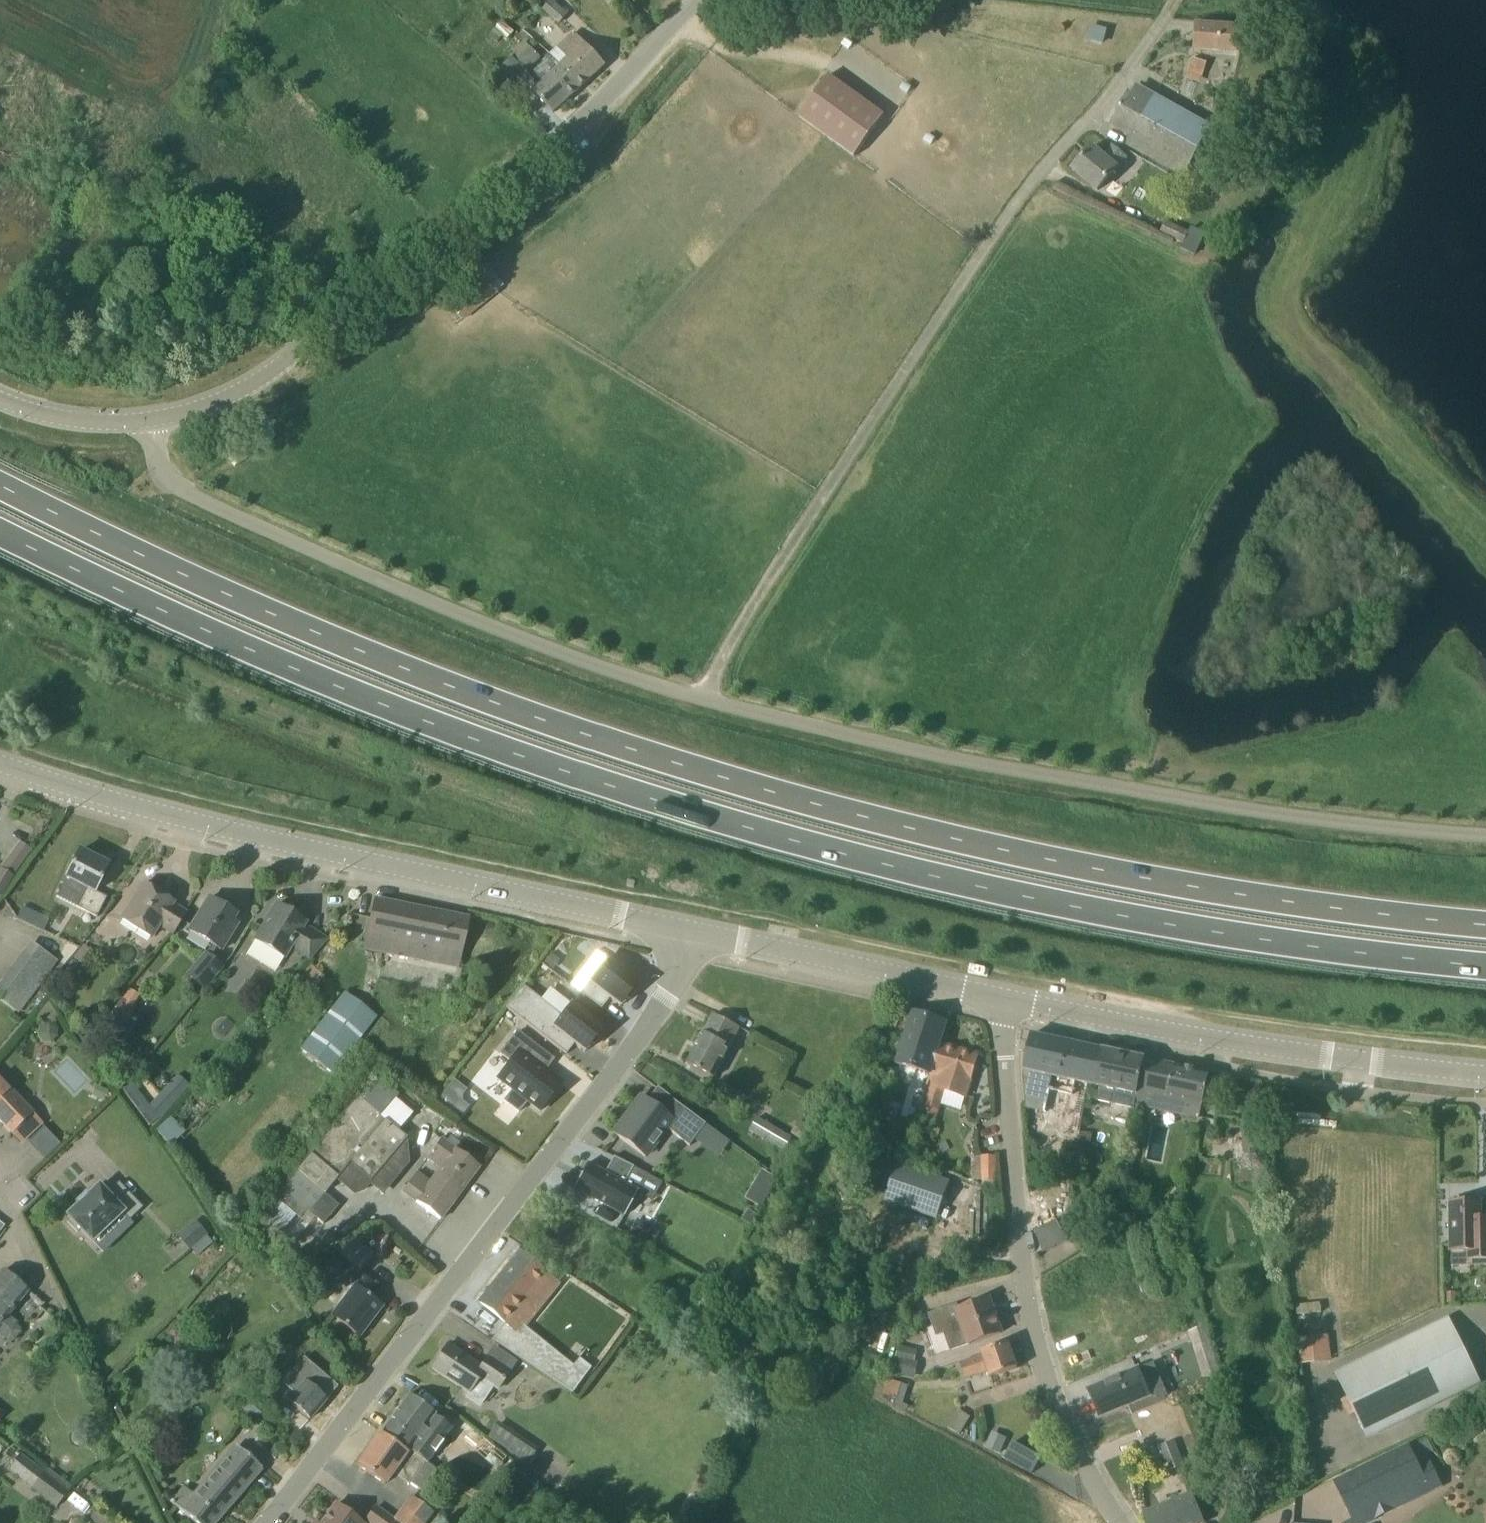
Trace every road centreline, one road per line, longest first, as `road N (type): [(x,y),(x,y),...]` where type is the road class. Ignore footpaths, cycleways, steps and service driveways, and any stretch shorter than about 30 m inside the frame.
road 1 (trunk): [(1485,925),(1375,915),(1085,868),(654,757),(360,651),(0,486)]
road 2 (trunk): [(0,532),(338,687),(561,770),(796,842),(1124,916),(1485,967)]
road 3 (unclassified): [(699,703),(728,640),(973,250),(1165,3)]
road 4 (unclassified): [(699,703),(1123,792),(1485,826)]
road 5 (residential): [(267,1522),(669,996),(694,929)]
road 6 (tertiary): [(694,929),(156,810),(0,763)]
road 7 (tertiary): [(153,422),(220,404),(276,369),(550,152),(703,0)]
road 8 (unclassified): [(153,422),(170,477),(201,499),(540,647),(699,703)]
road 9 (residential): [(1125,1522),(1057,1402),(1028,1298),(1013,1194),(1004,1001)]
road 10 (tertiary): [(1485,1074),(1198,1038),(1004,1001)]
road 11 (tertiary): [(1004,1001),(694,929)]
road 12 (tertiary): [(0,399),(44,415),(153,422)]
road 13 (residential): [(59,1308),(0,1193)]

